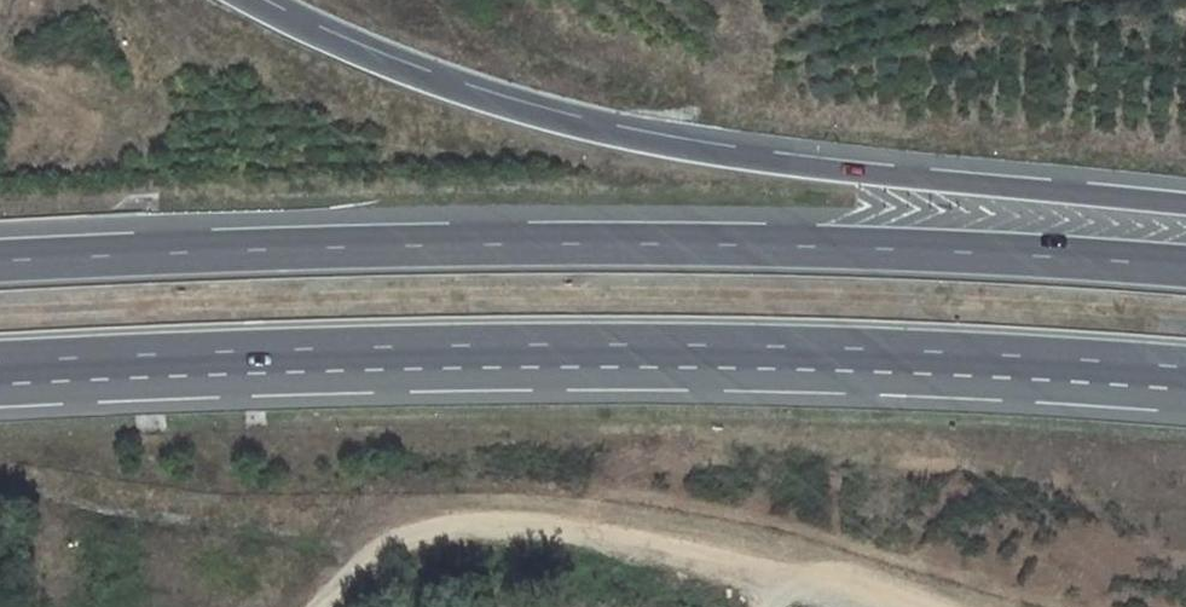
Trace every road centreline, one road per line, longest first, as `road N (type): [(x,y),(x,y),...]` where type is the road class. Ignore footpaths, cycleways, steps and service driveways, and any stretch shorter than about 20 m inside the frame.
road 1 (motorway): [(1185,268),(926,247),(430,238),(0,261)]
road 2 (motorway): [(0,369),(556,347),(1031,358),(1185,374)]
road 3 (motorway): [(1185,205),(671,147),(443,80),(277,0)]
road 4 (track): [(870,606),(698,555),(544,525),(453,520),(388,541),(324,606)]

